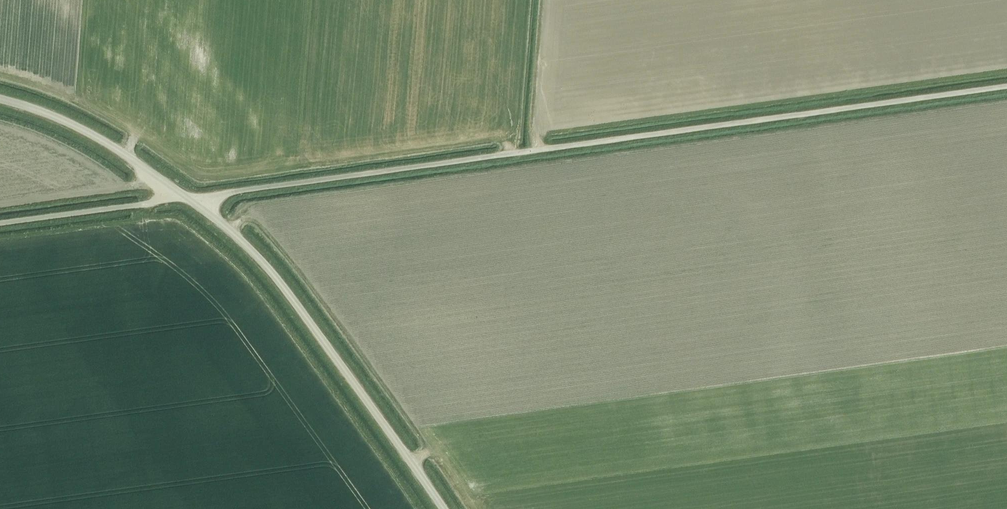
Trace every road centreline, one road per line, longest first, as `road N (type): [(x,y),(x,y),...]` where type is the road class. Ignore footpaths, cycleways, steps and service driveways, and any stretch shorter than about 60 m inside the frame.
road 1 (track): [(1006,86),(239,191),(200,207)]
road 2 (unclassified): [(443,508),(251,249),(101,140),(0,99)]
road 3 (track): [(476,508),(281,240),(252,215),(231,231)]
road 4 (track): [(188,164),(85,98),(0,71)]
road 5 (track): [(0,223),(144,204),(178,191)]
road 6 (track): [(543,0),(533,130),(540,149)]

